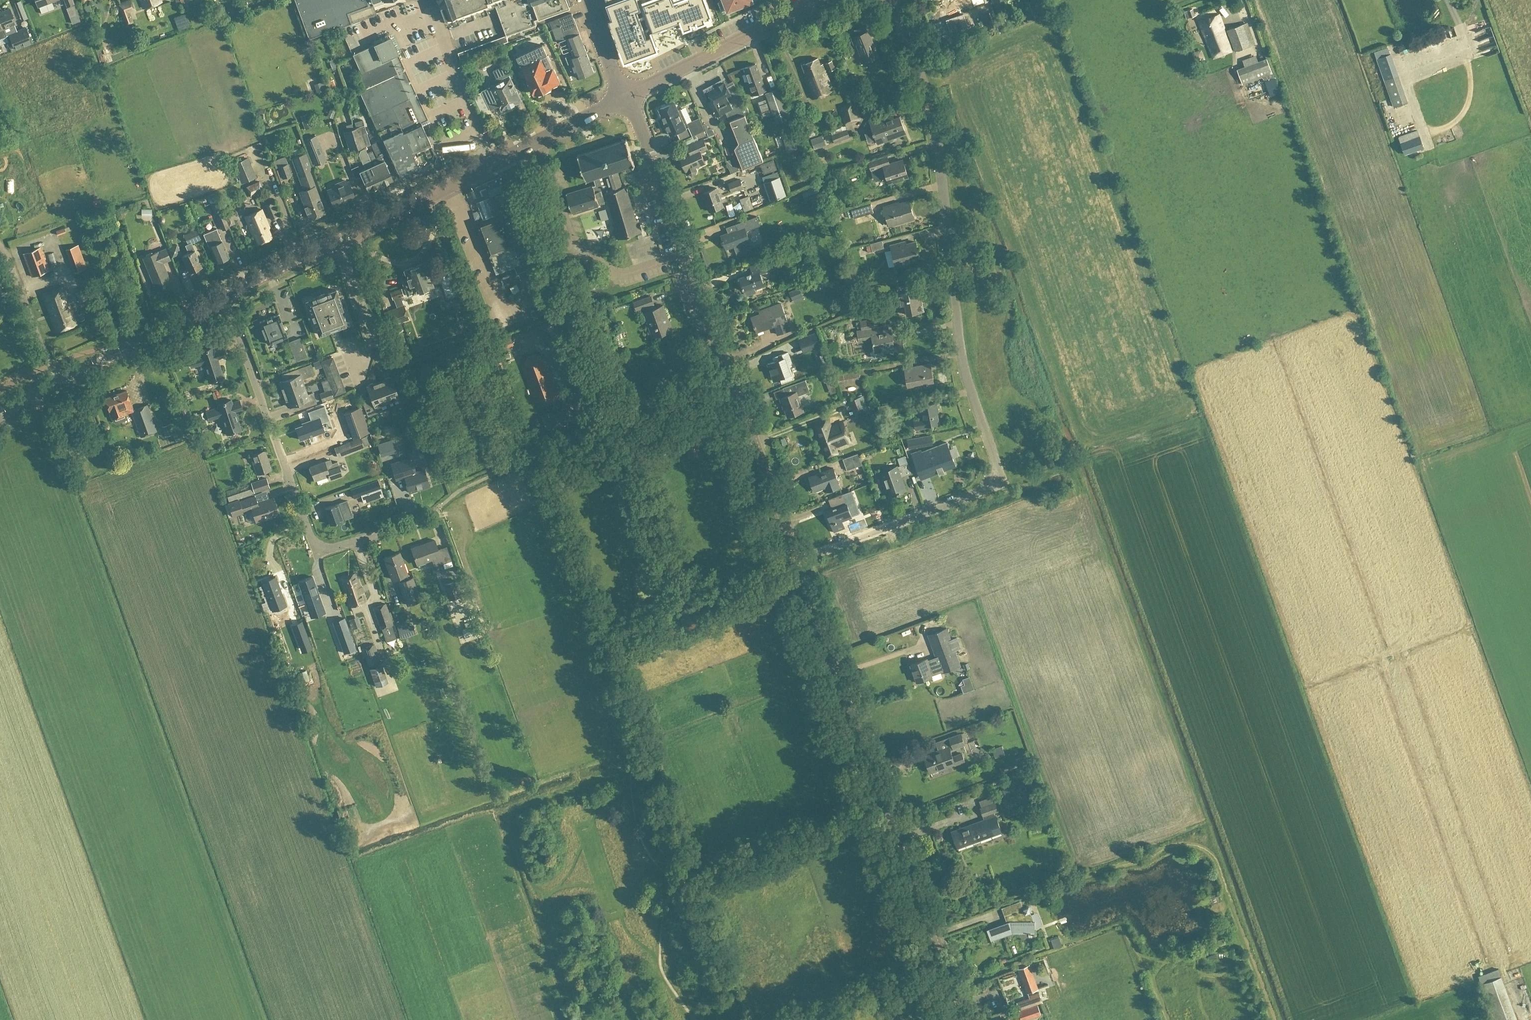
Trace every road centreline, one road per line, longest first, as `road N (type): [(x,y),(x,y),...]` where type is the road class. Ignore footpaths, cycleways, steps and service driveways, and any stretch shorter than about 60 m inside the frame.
road 1 (residential): [(796,562),(973,496),(993,471),(961,356),(933,111),(890,0)]
road 2 (tertiary): [(796,562),(627,98)]
road 3 (tertiary): [(961,1019),(796,562)]
road 4 (track): [(1255,0),(1412,450)]
road 5 (residential): [(433,517),(334,548),(314,544),(222,298)]
road 6 (secondary): [(0,417),(222,298)]
road 7 (tertiary): [(627,98),(814,0)]
road 8 (unclassified): [(492,166),(425,0)]
road 9 (secondary): [(337,244),(492,166)]
road 10 (residential): [(337,244),(372,337),(346,356),(356,382)]
road 11 (secondary): [(492,166),(627,98)]
road 12 (secondary): [(222,298),(337,244)]

